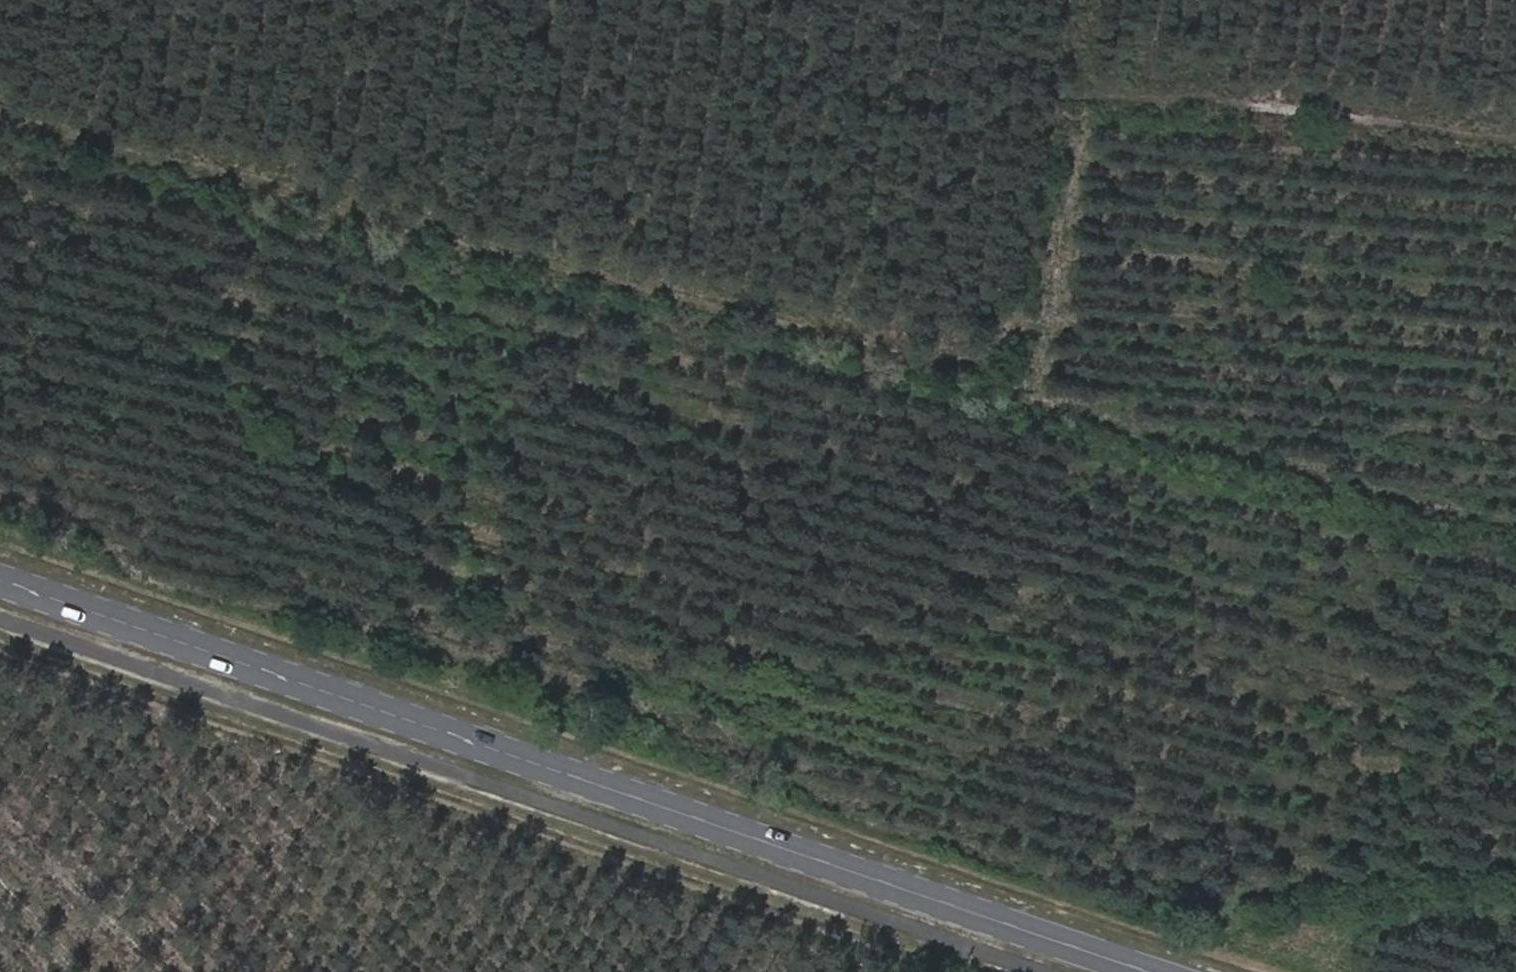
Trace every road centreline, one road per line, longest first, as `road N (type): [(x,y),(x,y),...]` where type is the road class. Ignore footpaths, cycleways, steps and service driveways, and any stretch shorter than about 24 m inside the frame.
road 1 (tertiary): [(1154,971),(0,579)]
road 2 (track): [(0,881),(87,971)]

